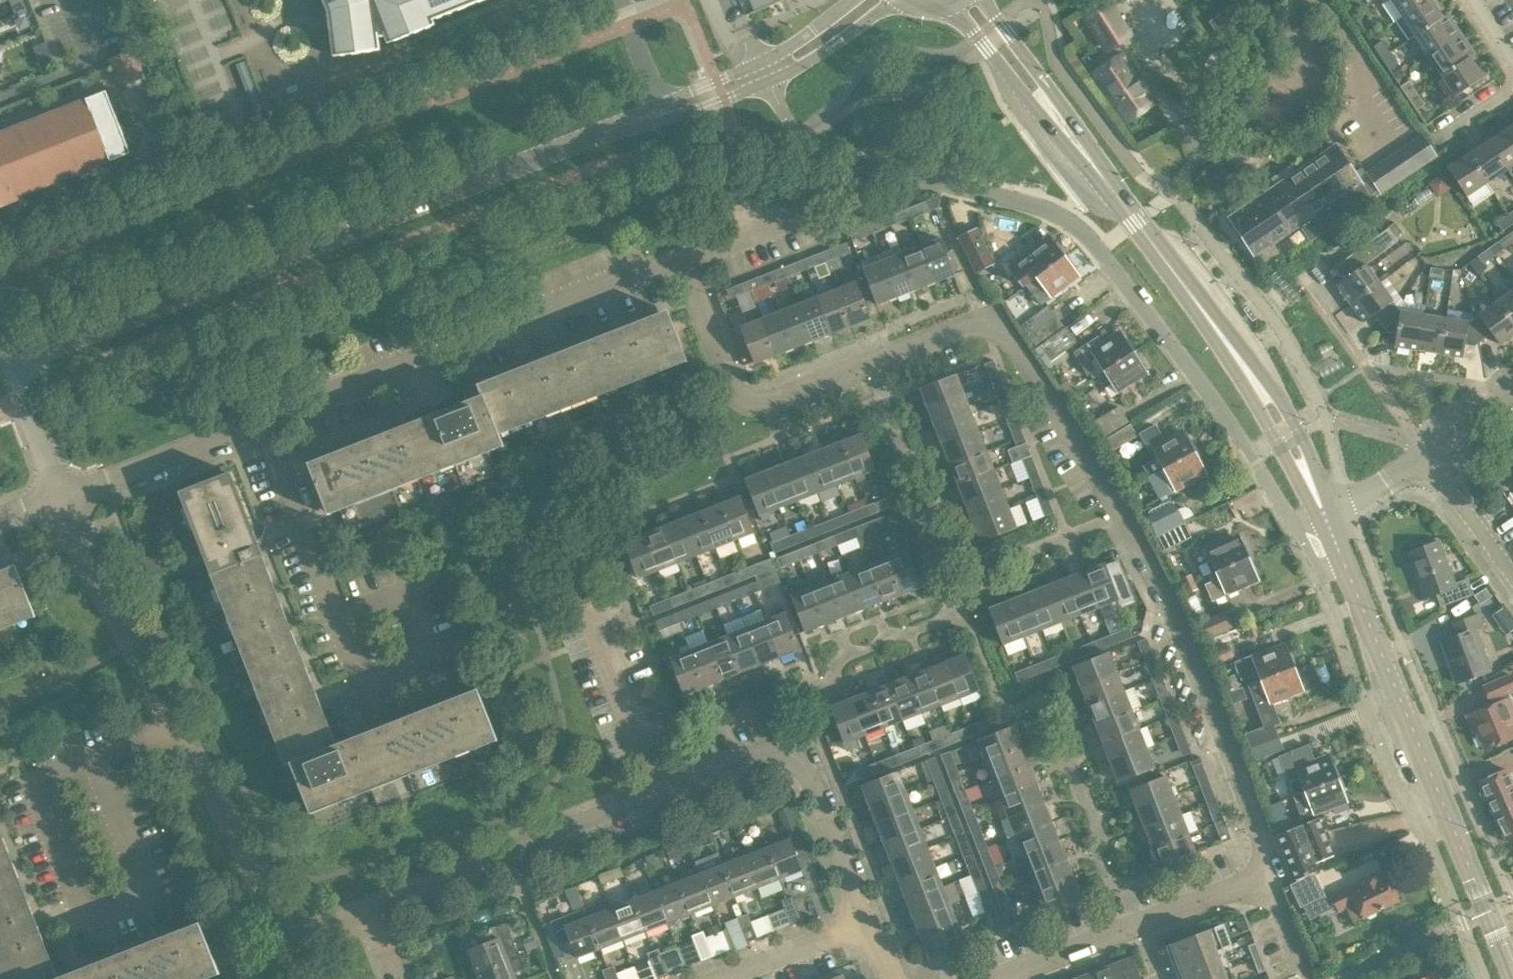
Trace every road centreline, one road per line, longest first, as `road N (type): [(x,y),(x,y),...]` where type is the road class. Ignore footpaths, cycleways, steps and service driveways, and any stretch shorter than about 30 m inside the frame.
road 1 (residential): [(62,494),(663,264),(687,279),(732,387),(752,402),(868,362)]
road 2 (residential): [(1260,876),(1265,852),(1197,658),(1149,560),(1008,331),(978,322),(868,362)]
road 3 (residential): [(796,132),(852,164),(1058,212),(1093,241),(1196,374),(1291,525),(1322,513)]
road 4 (residential): [(12,367),(607,131)]
road 5 (residential): [(371,909),(776,751),(803,764),(866,924)]
road 6 (secondary): [(1322,513),(1287,436),(1226,344),(963,0)]
road 7 (residential): [(371,909),(315,926),(282,913),(81,549),(62,494)]
road 8 (secondary): [(1512,971),(1322,513)]
road 9 (residential): [(1014,967),(1260,876)]
road 10 (residential): [(1422,455),(1319,288)]
road 11 (residential): [(607,131),(767,81)]
road 12 (residential): [(758,63),(607,131)]
road 13 (residential): [(1267,0),(1239,76),(1191,144)]
road 14 (residential): [(1512,577),(1422,455)]
road 15 (residential): [(767,81),(895,0)]
road 16 (residential): [(732,974),(866,924)]
road 17 (residential): [(62,494),(12,367)]

